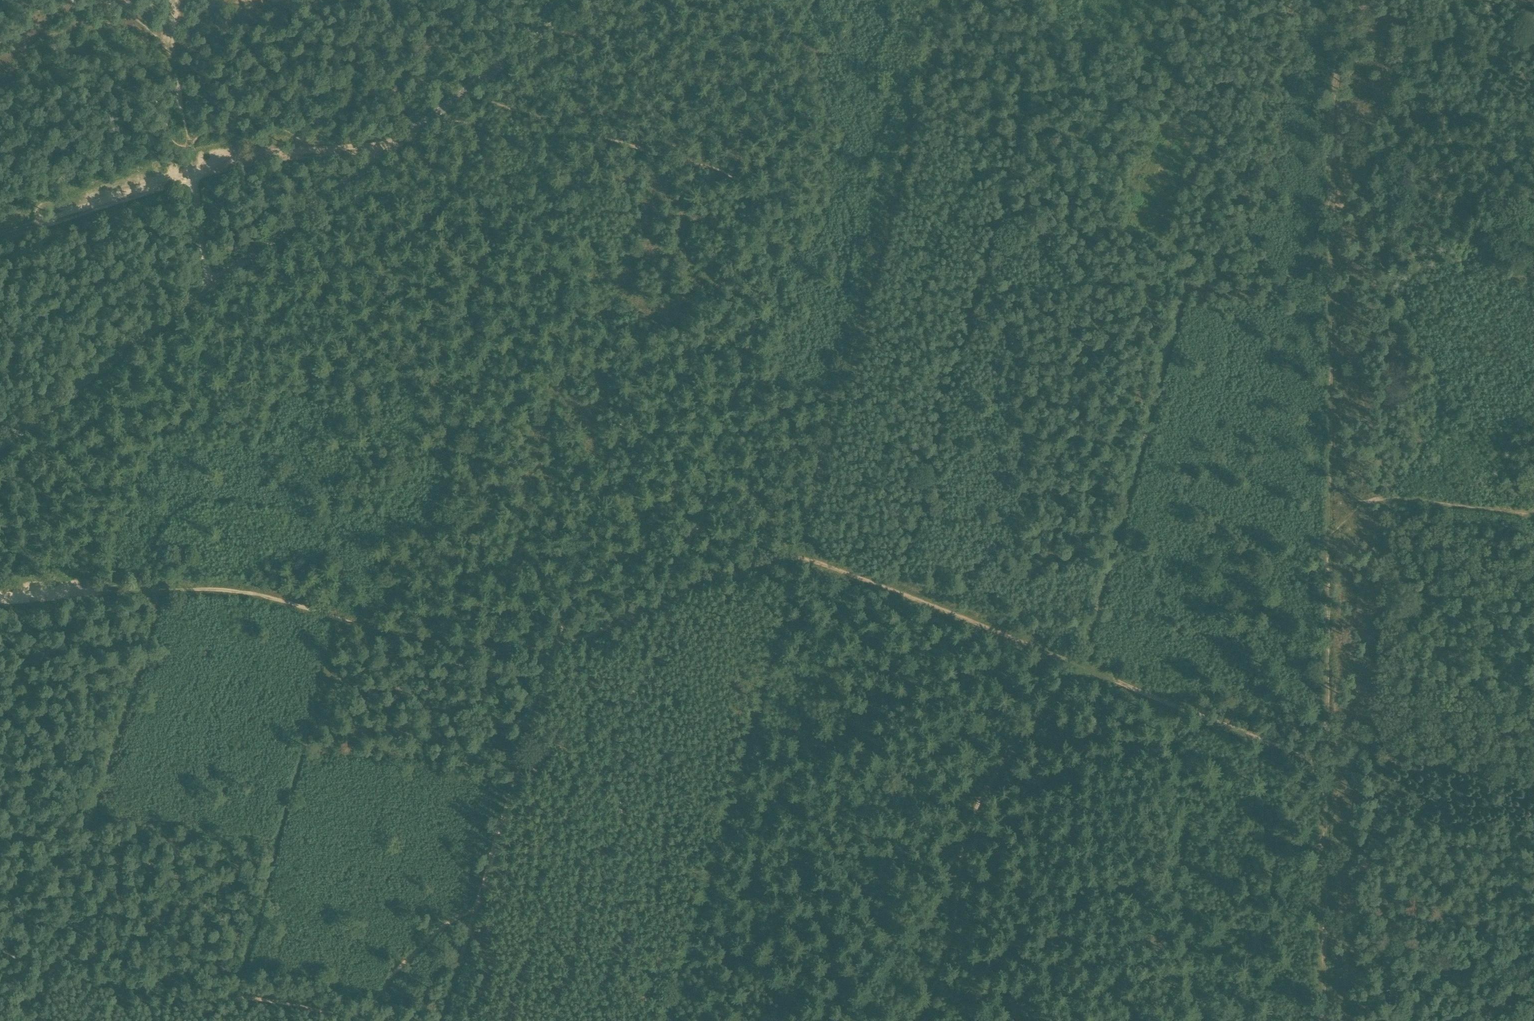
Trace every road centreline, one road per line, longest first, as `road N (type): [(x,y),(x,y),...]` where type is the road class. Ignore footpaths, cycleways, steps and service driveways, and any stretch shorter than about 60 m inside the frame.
road 1 (track): [(122,589),(238,591),(424,639),(542,649),(770,559),(796,557),(1045,651),(1044,703),(981,797),(942,977),(921,1020)]
road 2 (track): [(1323,1020),(1337,0)]
road 3 (track): [(445,74),(512,107),(733,171),(763,202),(777,240),(674,596)]
road 4 (track): [(1044,703),(1077,663),(1264,0)]
road 5 (unclassified): [(0,445),(585,0)]
road 6 (track): [(1533,777),(1328,759),(1266,743),(1045,651)]
road 7 (track): [(657,1020),(642,998),(624,919),(612,776),(634,689),(674,596)]
road 8 (track): [(1334,499),(1533,515)]
road 9 (track): [(304,148),(337,113),(445,74)]

